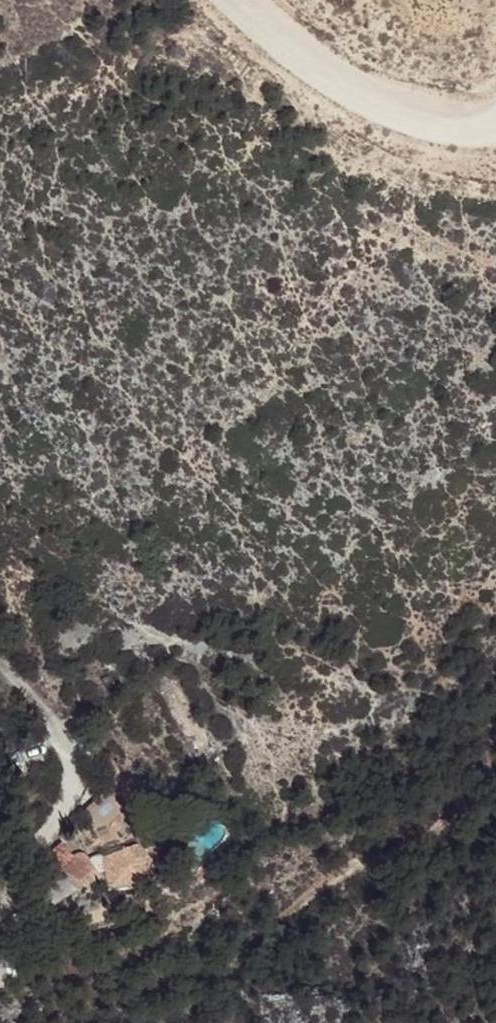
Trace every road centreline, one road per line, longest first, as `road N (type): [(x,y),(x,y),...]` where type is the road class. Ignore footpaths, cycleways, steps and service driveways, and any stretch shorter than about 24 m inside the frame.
road 1 (track): [(163,1022),(291,910),(456,820),(495,748)]

